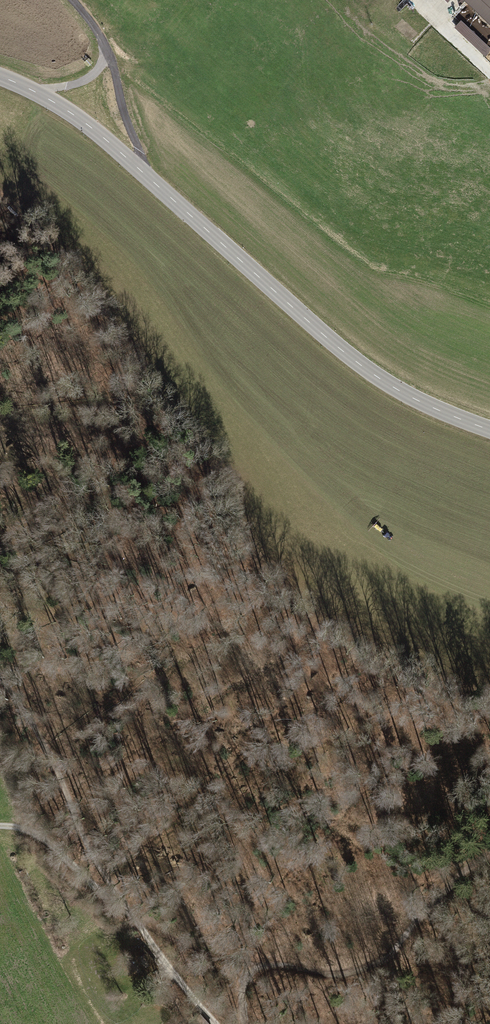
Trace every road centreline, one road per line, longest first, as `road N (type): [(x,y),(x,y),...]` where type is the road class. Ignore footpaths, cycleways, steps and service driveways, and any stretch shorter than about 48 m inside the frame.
road 1 (tertiary): [(489,431),(380,380),(100,135),(0,76)]
road 2 (track): [(0,678),(45,742),(126,911)]
road 3 (track): [(394,946),(360,971),(265,963),(242,994),(245,1023)]
road 4 (track): [(126,911),(38,834),(0,826)]
road 5 (track): [(73,0),(107,54),(91,76),(39,94)]
road 6 (track): [(126,911),(216,1023)]
road 7 (track): [(394,946),(489,858)]
road 8 (track): [(107,54),(140,171)]

